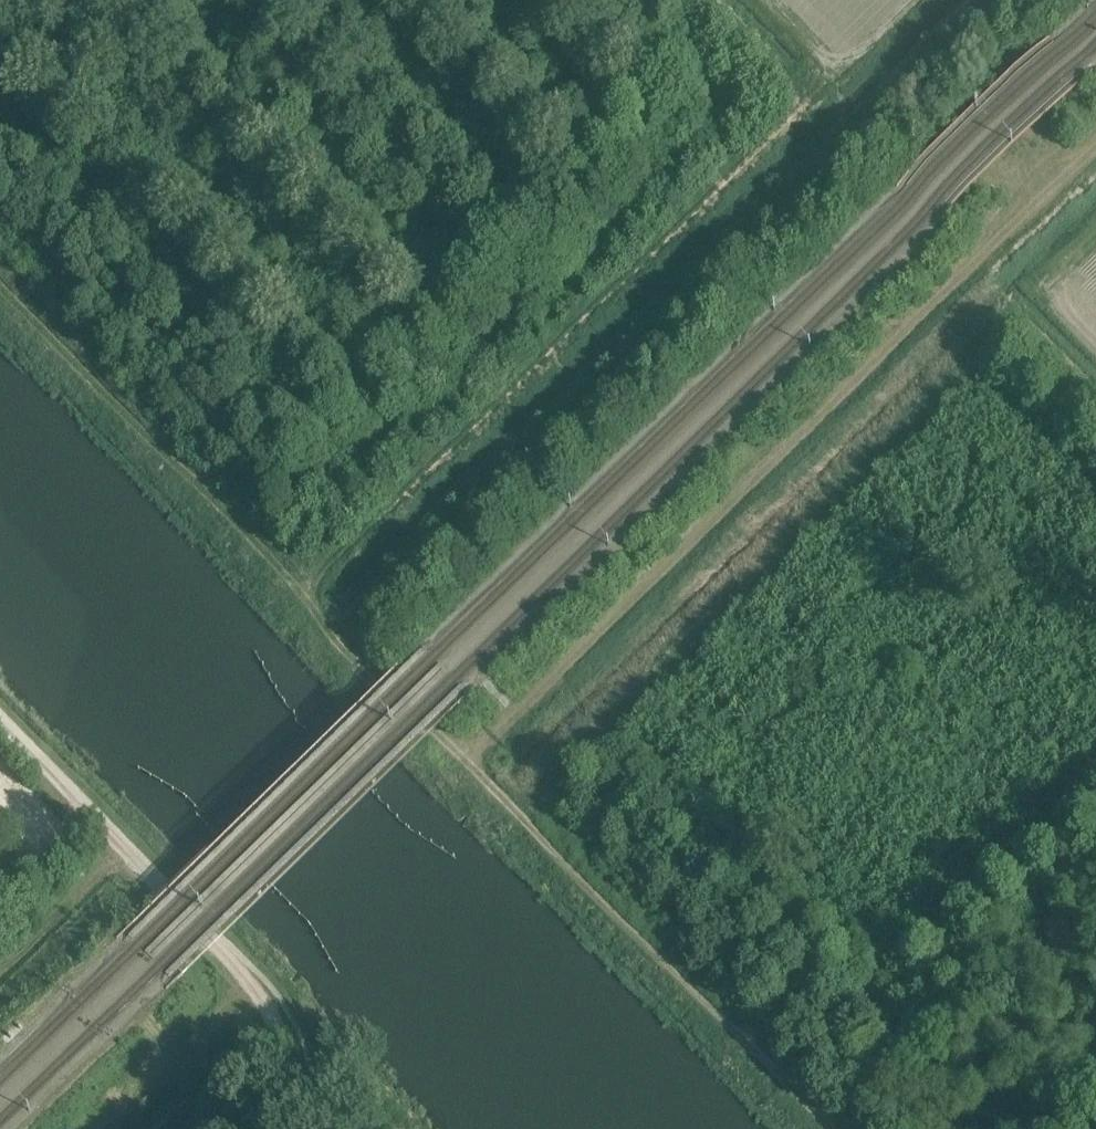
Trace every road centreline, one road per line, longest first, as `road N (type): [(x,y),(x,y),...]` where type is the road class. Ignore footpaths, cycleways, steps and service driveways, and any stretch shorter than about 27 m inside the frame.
road 1 (track): [(0,285),(255,541),(463,767),(829,1128)]
road 2 (track): [(1095,152),(463,767)]
road 3 (track): [(814,93),(301,597)]
road 4 (track): [(0,730),(252,989),(278,1039),(281,1086),(273,1128)]
road 5 (track): [(252,989),(100,1128)]
road 6 (track): [(0,973),(124,855)]

